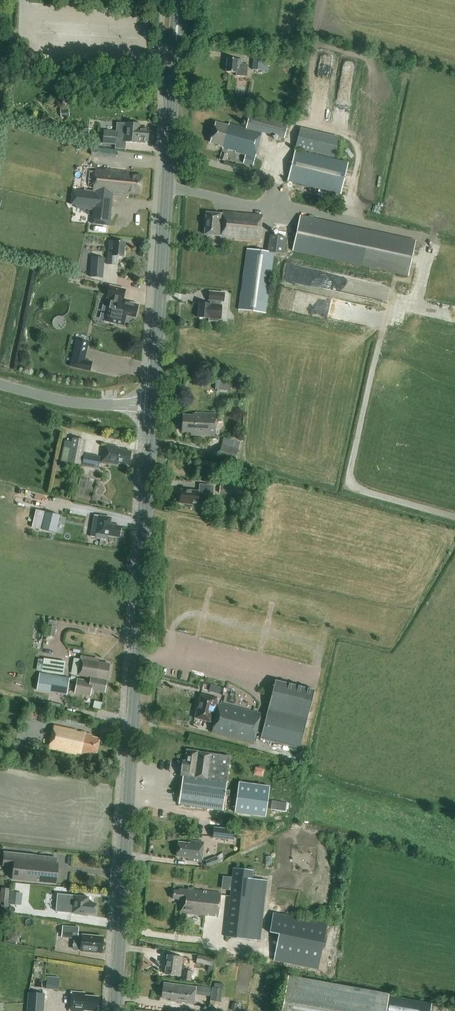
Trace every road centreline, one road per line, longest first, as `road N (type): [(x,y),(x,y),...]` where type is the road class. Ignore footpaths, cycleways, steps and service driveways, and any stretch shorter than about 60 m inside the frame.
road 1 (secondary): [(115,1010),(178,0)]

